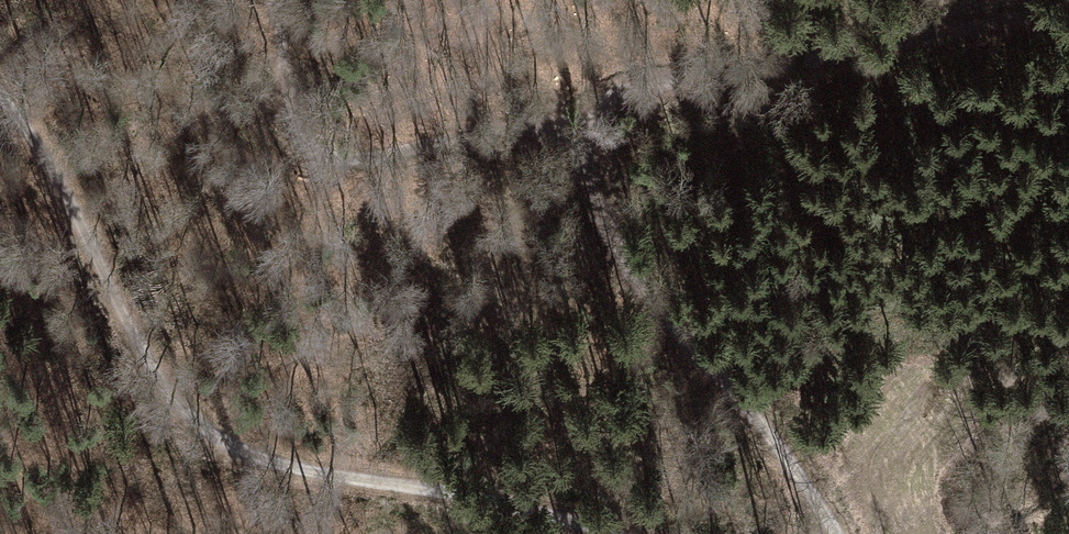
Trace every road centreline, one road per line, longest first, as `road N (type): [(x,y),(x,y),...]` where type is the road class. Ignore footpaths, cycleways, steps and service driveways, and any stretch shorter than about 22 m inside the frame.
road 1 (track): [(626,533),(252,464),(204,436),(132,362),(77,220),(0,97)]
road 2 (track): [(584,136),(596,104),(639,82),(745,72),(1068,13)]
road 3 (track): [(833,533),(763,426),(635,287),(592,187),(584,136)]
road 4 (track): [(268,0),(293,133),(304,149),(329,161),(368,164),(535,128),(584,136)]

